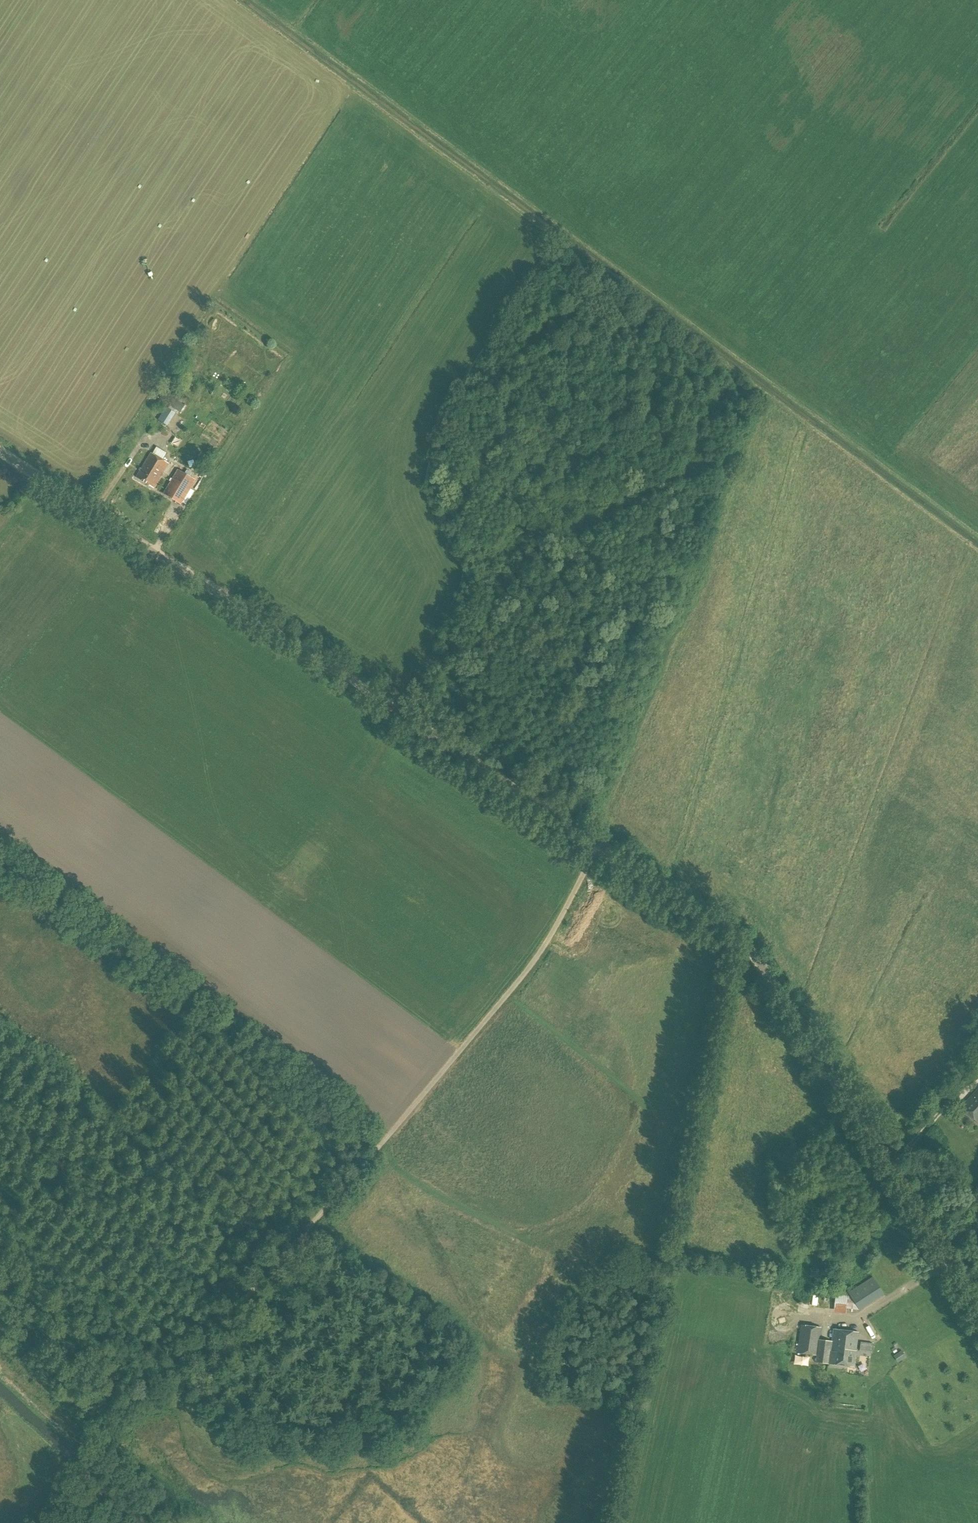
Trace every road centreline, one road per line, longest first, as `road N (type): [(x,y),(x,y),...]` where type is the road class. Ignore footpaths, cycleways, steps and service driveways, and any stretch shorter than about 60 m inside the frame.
road 1 (unclassified): [(977,1308),(763,968),(723,926),(0,453)]

